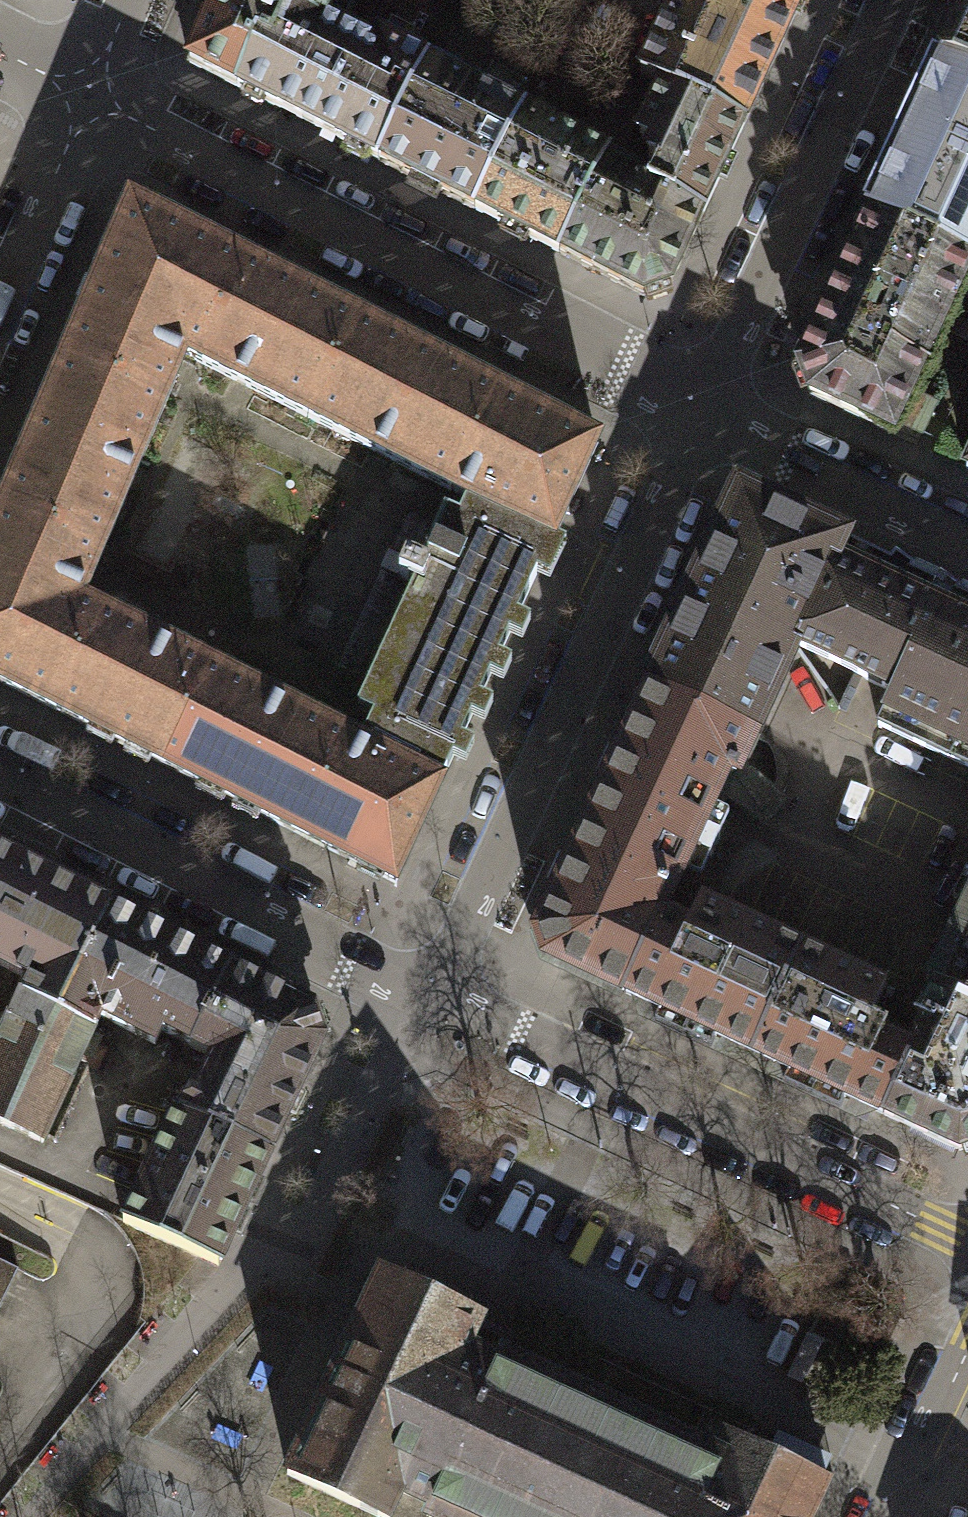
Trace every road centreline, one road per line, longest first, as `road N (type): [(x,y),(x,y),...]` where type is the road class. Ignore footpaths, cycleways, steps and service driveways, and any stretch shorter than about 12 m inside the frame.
road 1 (residential): [(428,998),(704,411)]
road 2 (residential): [(600,359),(87,105)]
road 3 (residential): [(525,1042),(967,1243)]
road 4 (residential): [(704,411),(892,0)]
road 5 (residential): [(0,786),(349,960)]
road 6 (residential): [(0,317),(87,105)]
road 7 (residential): [(967,533),(797,454)]
road 8 (residential): [(908,1453),(967,1322)]

